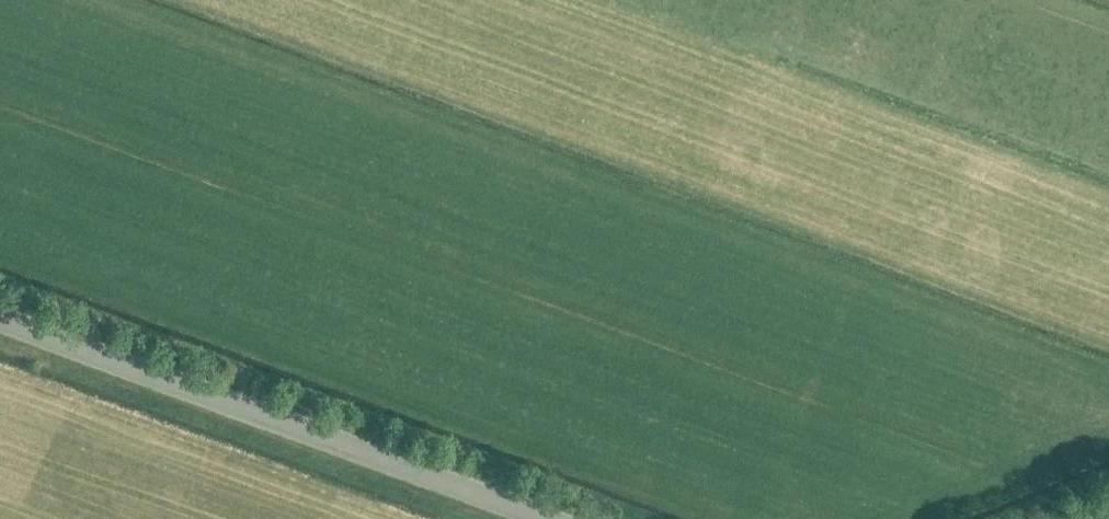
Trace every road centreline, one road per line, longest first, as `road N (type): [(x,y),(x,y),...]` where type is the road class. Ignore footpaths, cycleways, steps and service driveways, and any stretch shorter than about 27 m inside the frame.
road 1 (tertiary): [(0,320),(545,518)]

